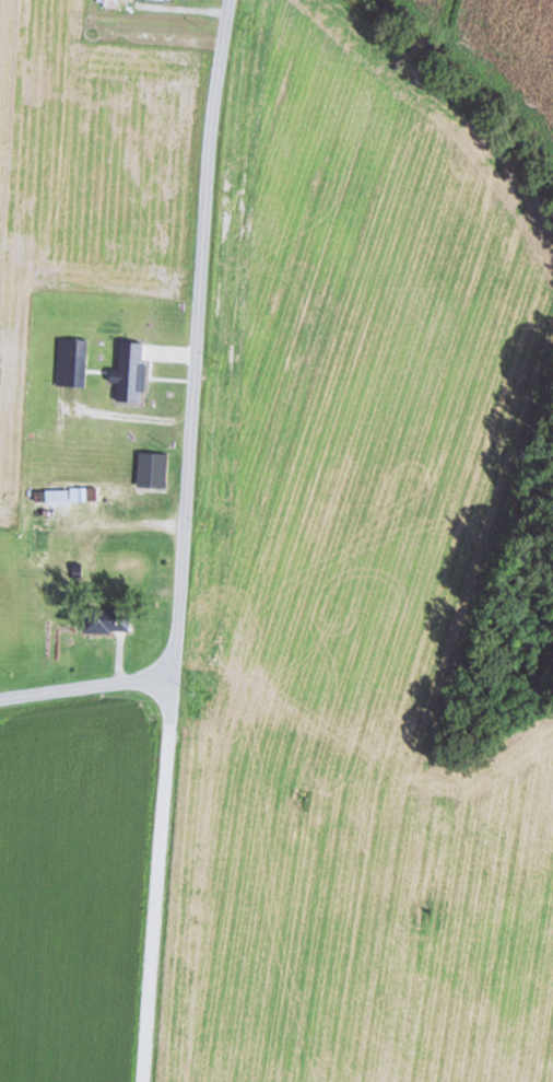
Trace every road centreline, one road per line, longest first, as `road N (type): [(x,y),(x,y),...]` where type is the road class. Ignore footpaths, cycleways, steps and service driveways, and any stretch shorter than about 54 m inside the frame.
road 1 (residential): [(148,1081),(199,311),(230,0)]
road 2 (residential): [(0,702),(176,682)]

